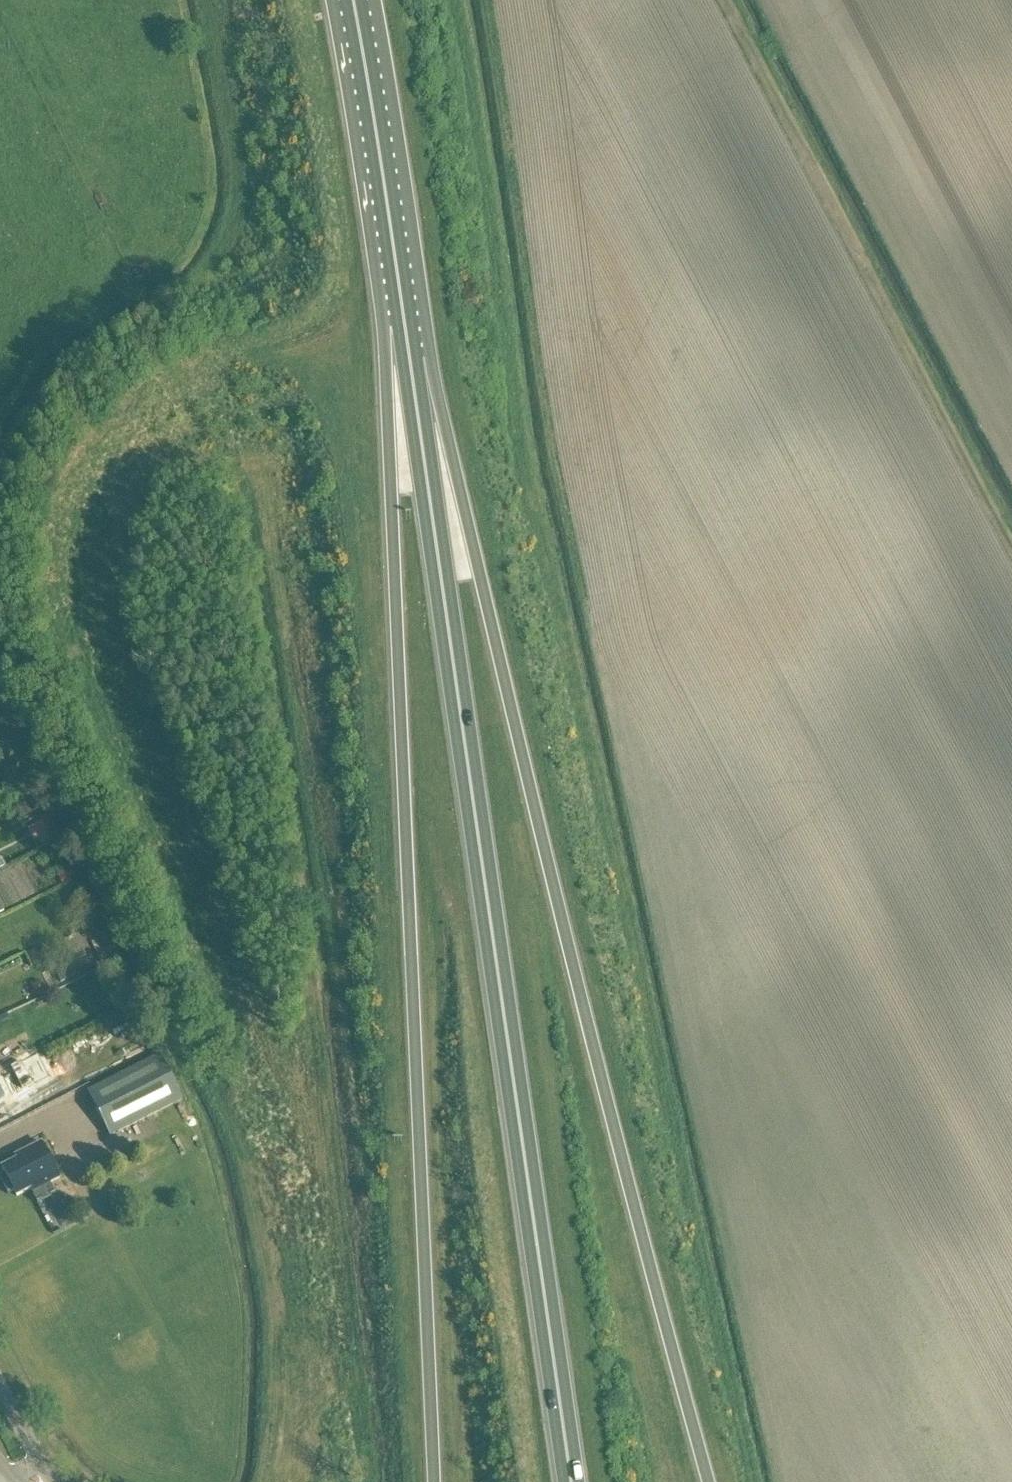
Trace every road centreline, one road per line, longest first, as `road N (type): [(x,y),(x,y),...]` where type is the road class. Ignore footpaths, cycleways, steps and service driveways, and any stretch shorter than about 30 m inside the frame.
road 1 (trunk): [(705,1481),(564,961),(402,302)]
road 2 (trunk): [(571,1481),(402,302)]
road 3 (trunk): [(402,302),(393,498),(432,1481)]
road 4 (track): [(728,0),(1011,542)]
road 5 (trunk): [(402,302),(353,0)]

